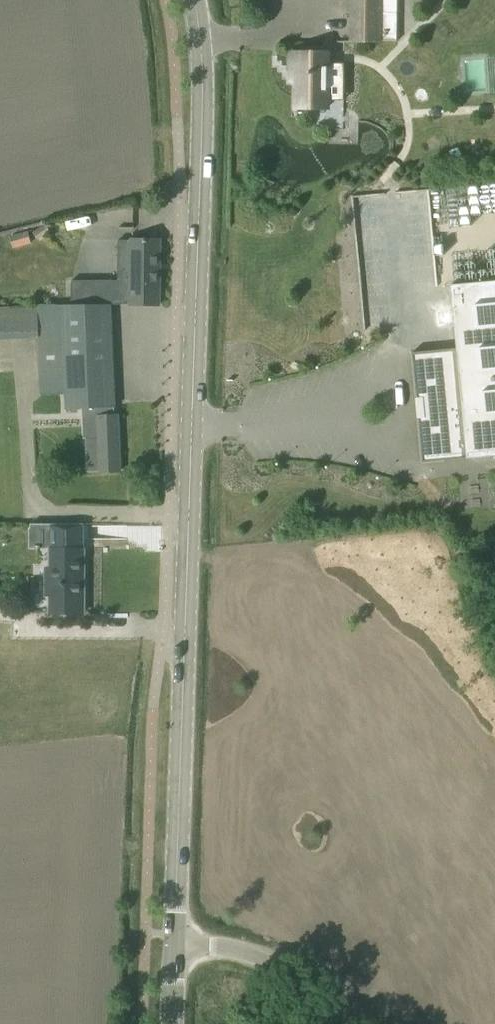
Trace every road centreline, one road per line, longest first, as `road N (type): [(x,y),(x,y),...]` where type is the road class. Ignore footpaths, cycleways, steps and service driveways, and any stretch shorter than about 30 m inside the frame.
road 1 (secondary): [(174,941),(200,68),(193,0)]
road 2 (unclassified): [(335,1023),(275,964),(174,941)]

